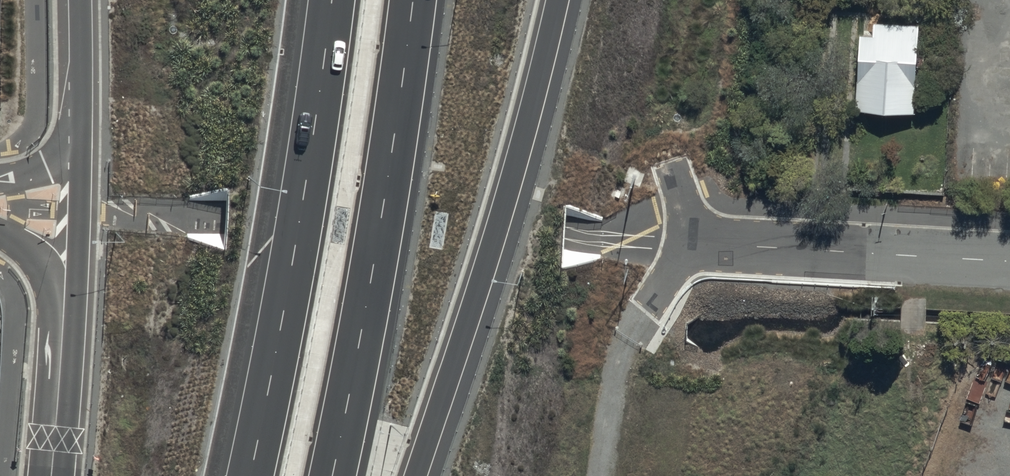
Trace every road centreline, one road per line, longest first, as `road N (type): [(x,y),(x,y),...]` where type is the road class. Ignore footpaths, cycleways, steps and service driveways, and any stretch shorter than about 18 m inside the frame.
road 1 (trunk): [(557,0),(509,189),(415,475)]
road 2 (motorway): [(413,0),(332,475)]
road 3 (motorway): [(252,475),(332,0)]
road 4 (unclassified): [(692,244),(1009,260)]
road 5 (trunk): [(60,379),(74,338),(82,135)]
road 6 (track): [(602,475),(618,368),(645,312)]
road 7 (trunk): [(60,379),(38,263),(0,233)]
road 8 (trunk): [(82,135),(82,0)]

